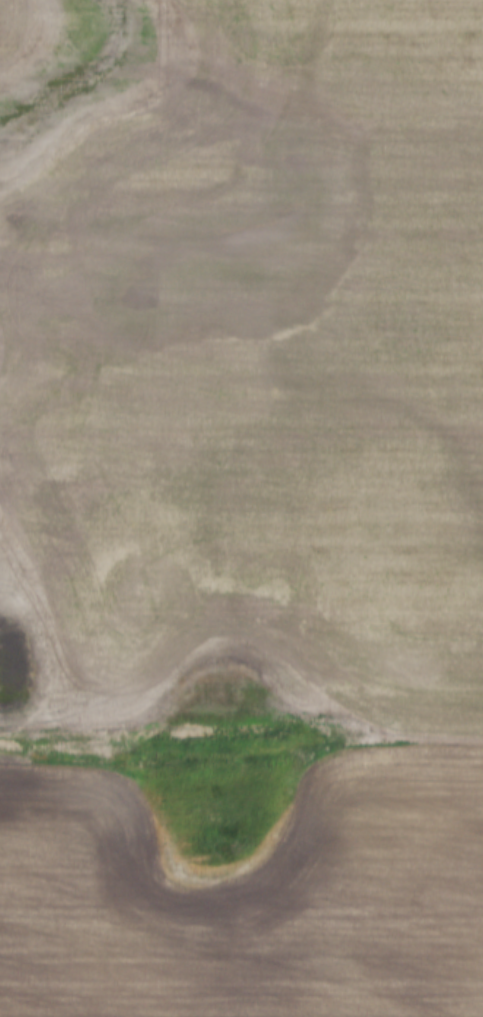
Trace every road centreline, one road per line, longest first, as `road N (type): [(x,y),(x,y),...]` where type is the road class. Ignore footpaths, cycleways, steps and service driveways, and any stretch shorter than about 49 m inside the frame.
road 1 (track): [(482,749),(0,743)]

